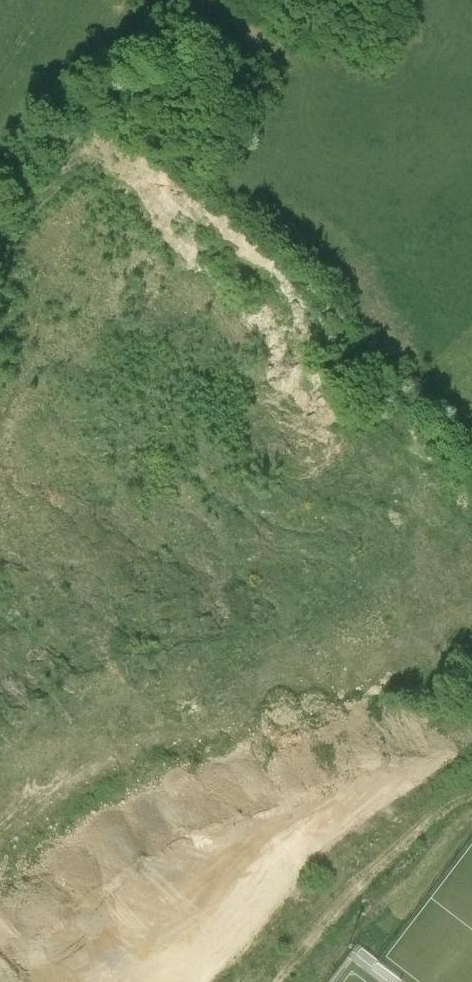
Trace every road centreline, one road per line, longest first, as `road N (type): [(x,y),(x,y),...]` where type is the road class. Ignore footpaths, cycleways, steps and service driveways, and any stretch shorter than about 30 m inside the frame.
road 1 (track): [(471,813),(435,832),(285,981)]
road 2 (track): [(110,981),(138,956),(235,779)]
road 3 (track): [(0,443),(130,314)]

